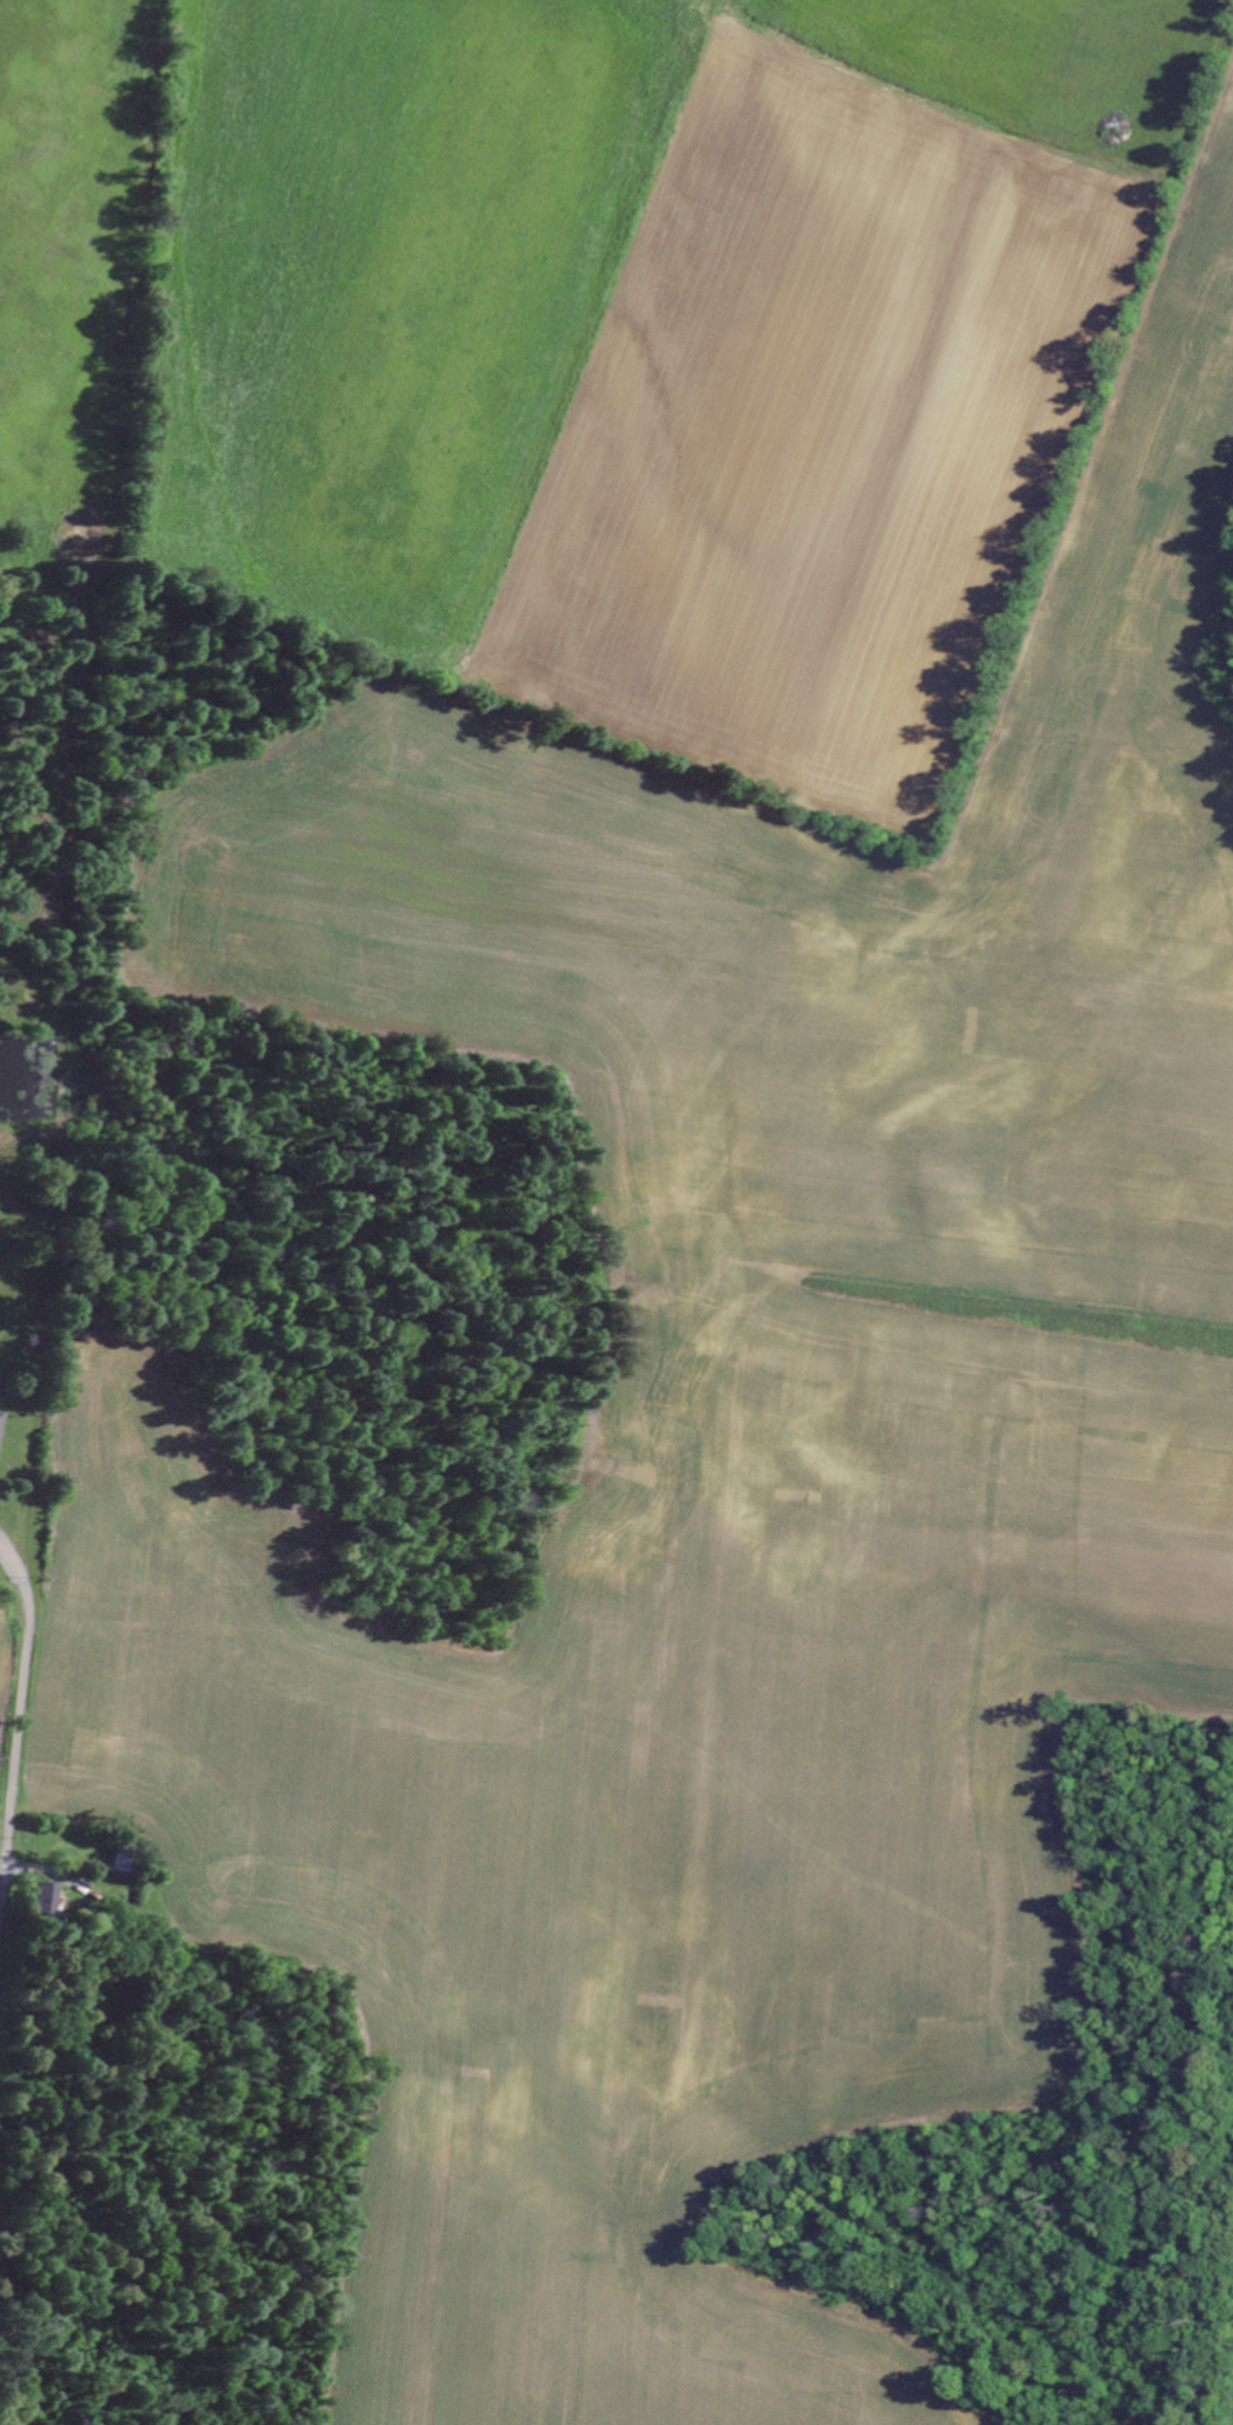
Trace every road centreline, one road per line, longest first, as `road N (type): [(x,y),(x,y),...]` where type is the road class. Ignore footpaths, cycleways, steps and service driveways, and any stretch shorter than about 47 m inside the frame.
road 1 (residential): [(0,1890),(30,1625),(0,1545)]

